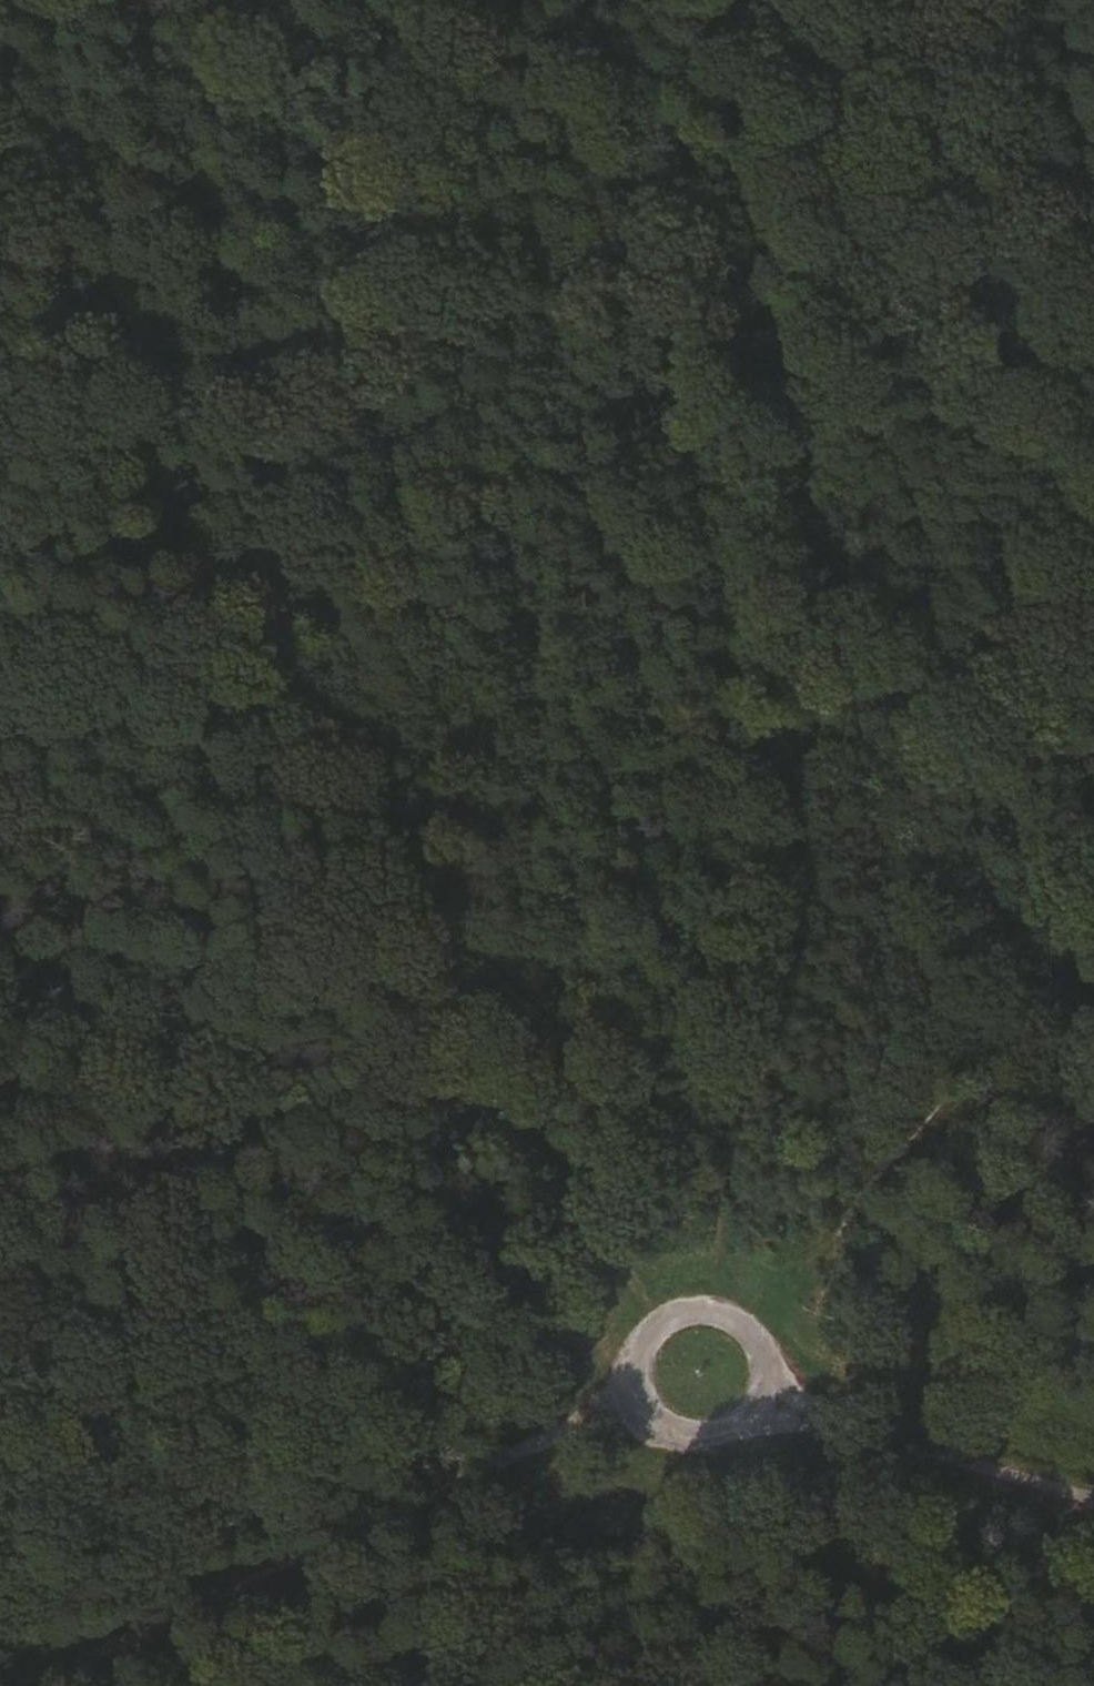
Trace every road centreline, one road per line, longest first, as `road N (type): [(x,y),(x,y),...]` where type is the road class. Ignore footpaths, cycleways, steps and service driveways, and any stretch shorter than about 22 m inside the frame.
road 1 (track): [(957,0),(711,1244),(705,1307)]
road 2 (track): [(6,1685),(637,1393)]
road 3 (track): [(766,1394),(1093,1497)]
road 4 (track): [(705,1307),(659,1322),(635,1365),(637,1393),(650,1418),(673,1435),(701,1442)]
road 5 (track): [(740,1430),(766,1394),(763,1346),(749,1326),(705,1307)]

